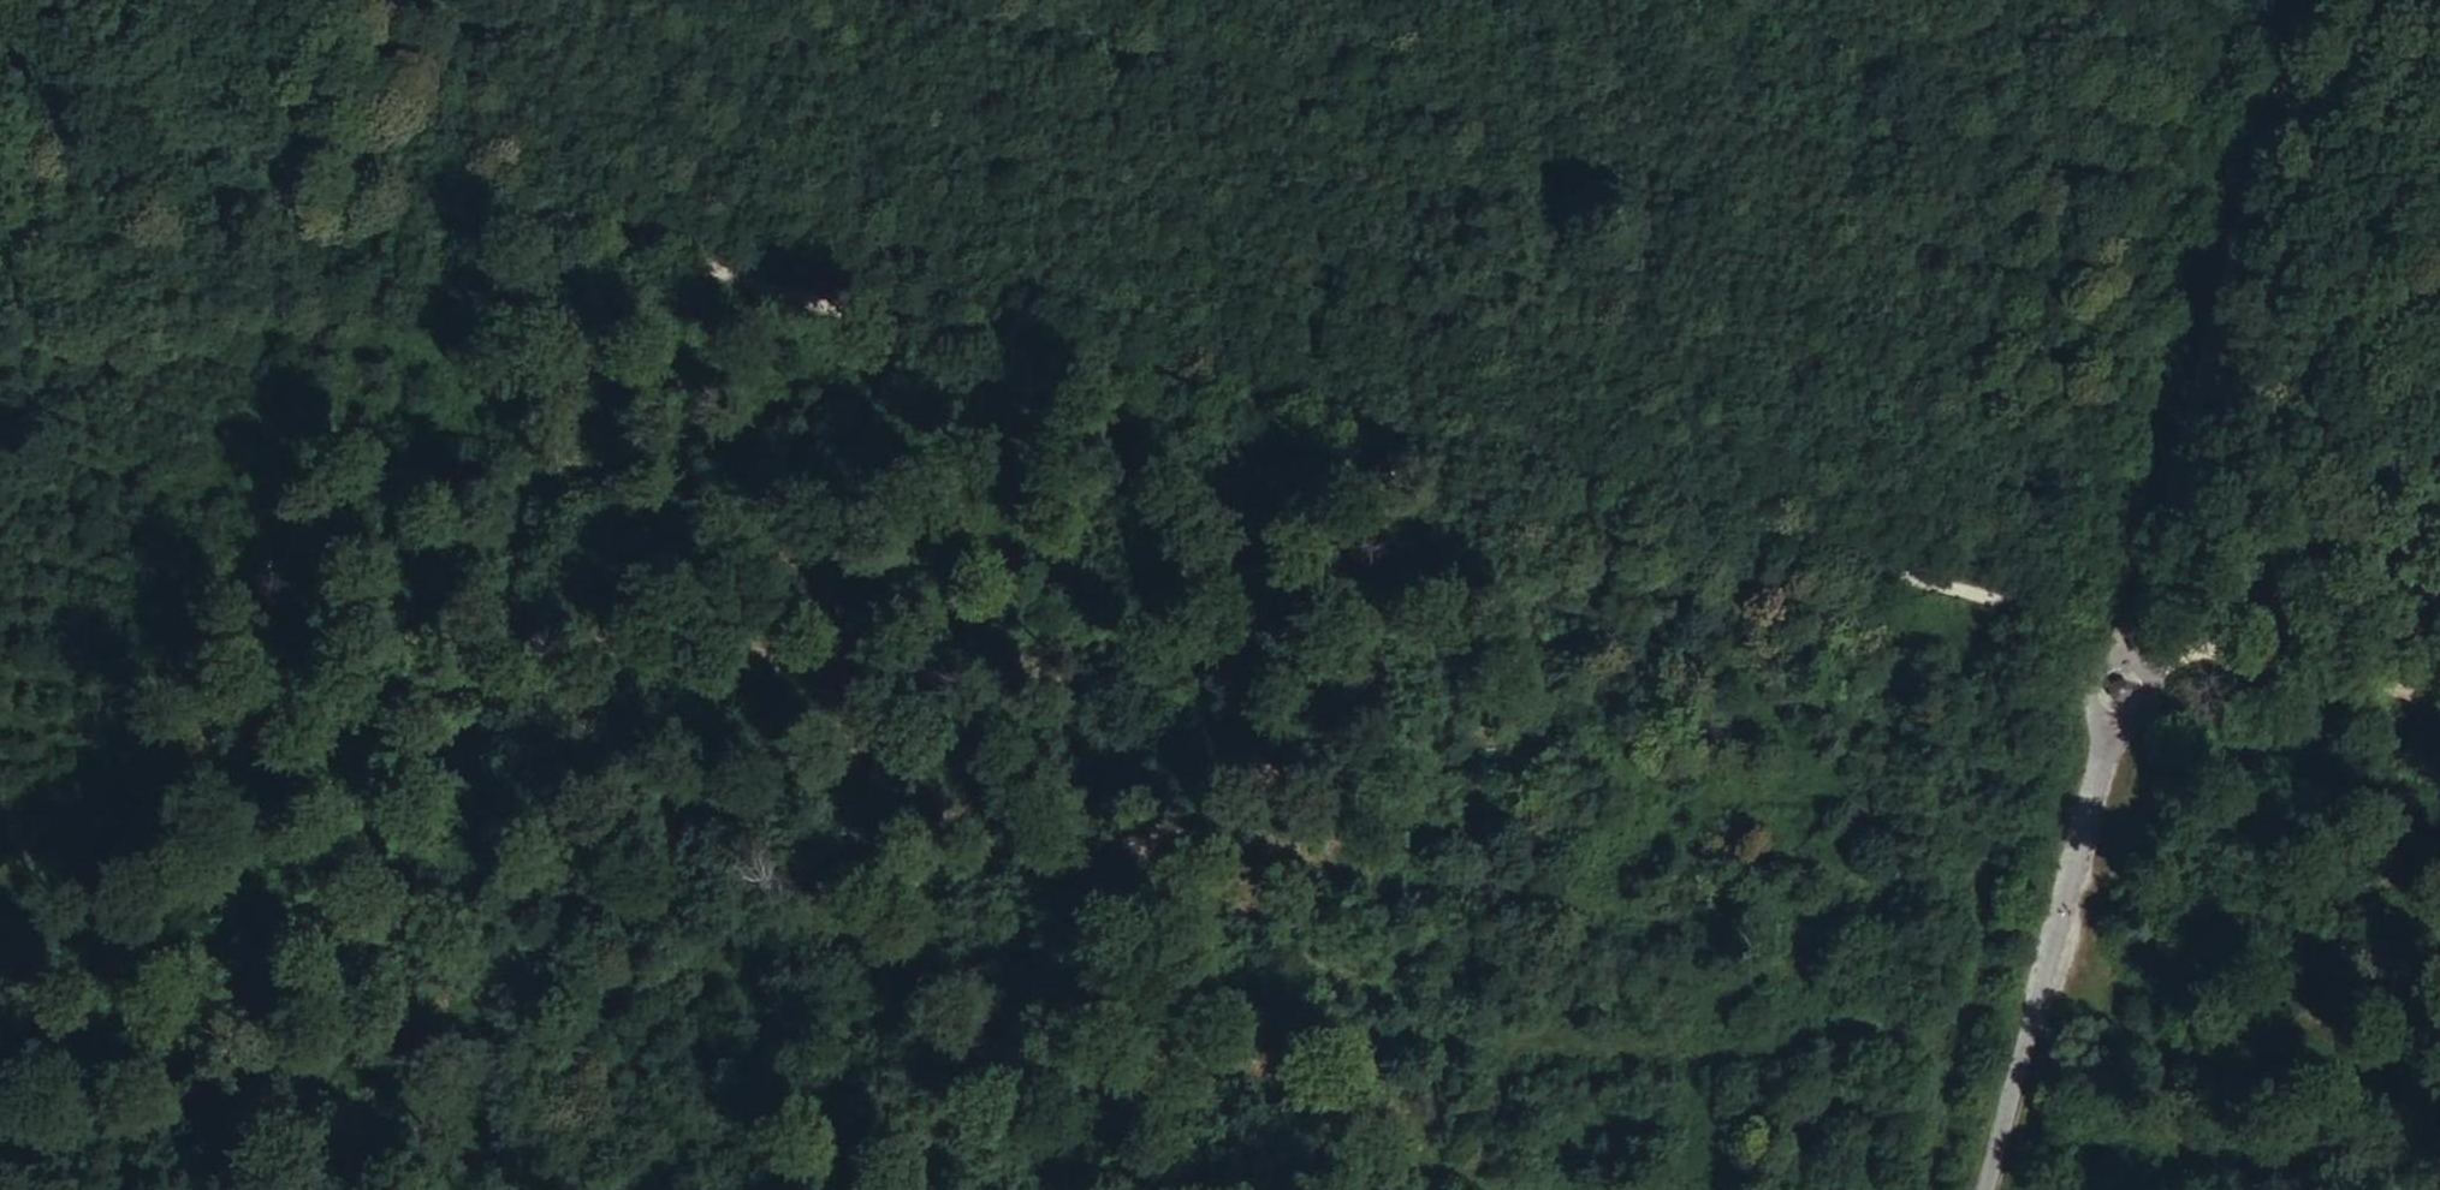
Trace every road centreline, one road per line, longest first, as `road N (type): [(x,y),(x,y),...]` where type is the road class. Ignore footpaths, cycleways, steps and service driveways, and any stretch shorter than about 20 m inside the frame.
road 1 (track): [(2133,656),(1986,593),(1685,510),(0,77)]
road 2 (track): [(2133,656),(2296,0)]

